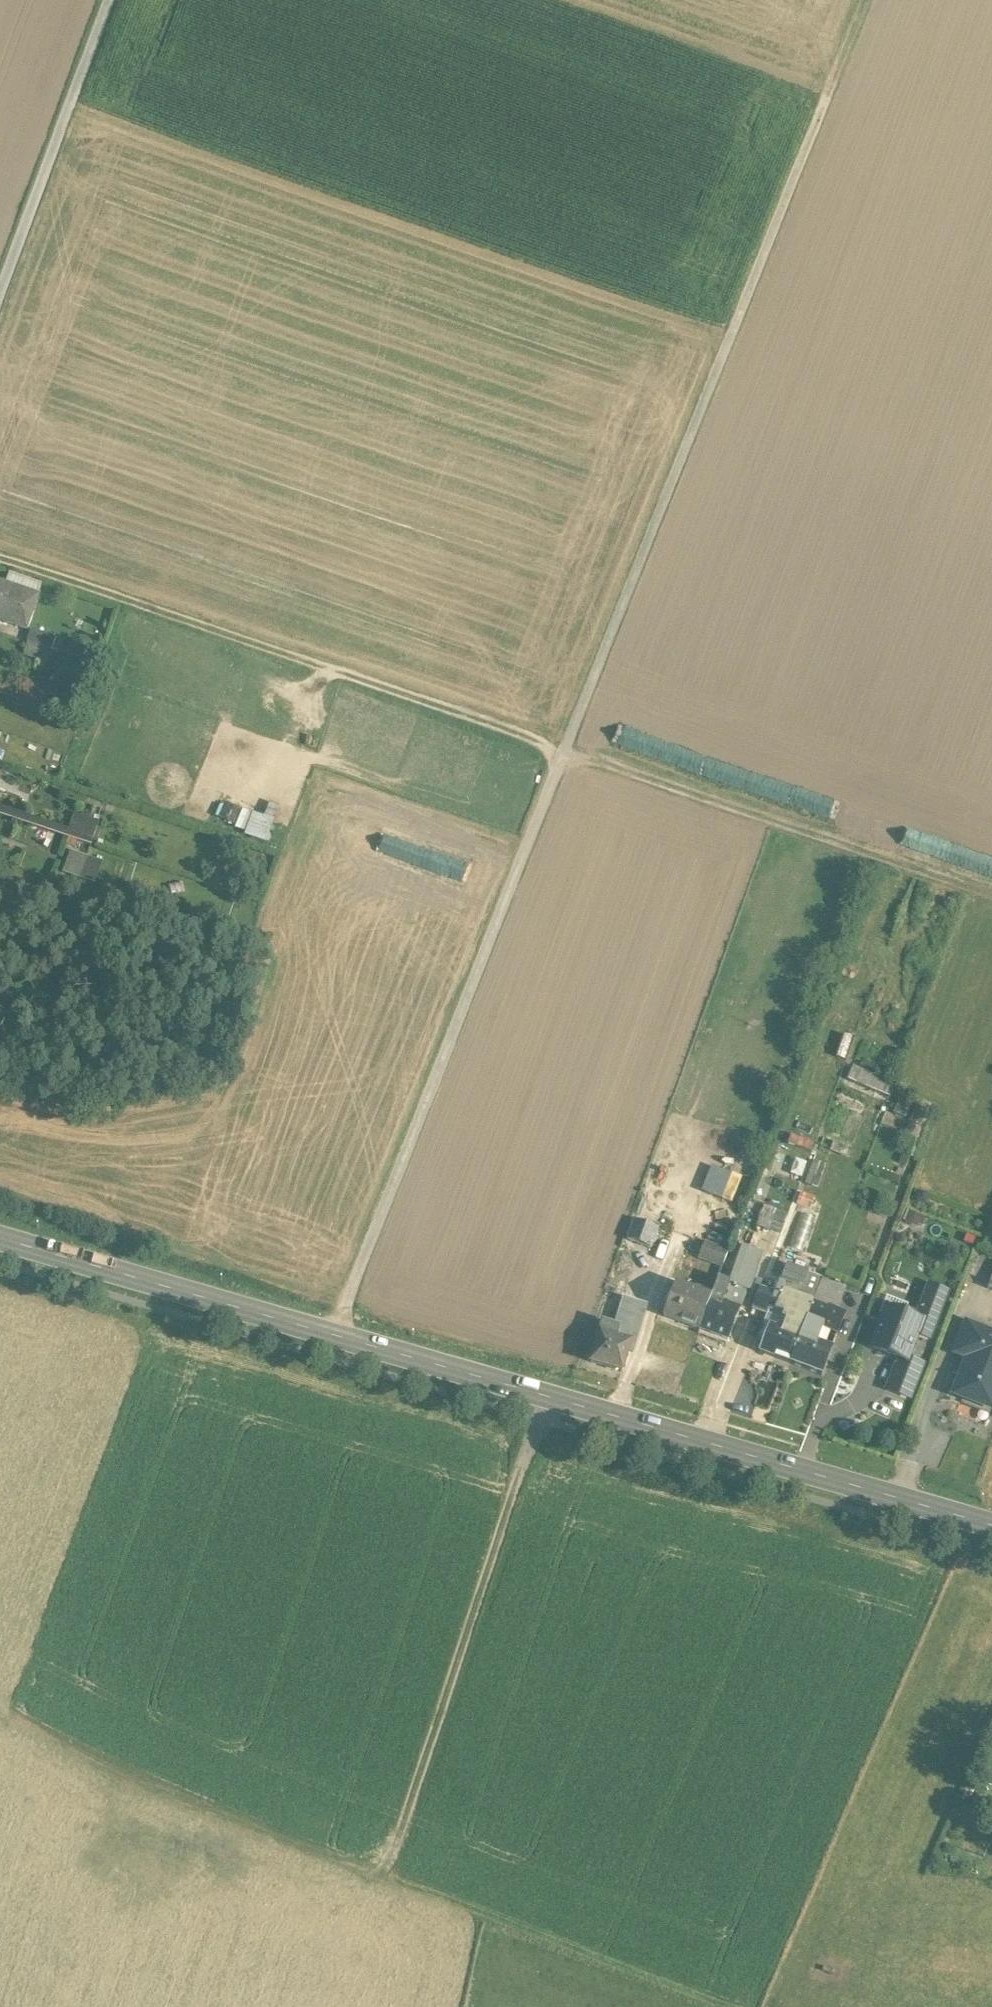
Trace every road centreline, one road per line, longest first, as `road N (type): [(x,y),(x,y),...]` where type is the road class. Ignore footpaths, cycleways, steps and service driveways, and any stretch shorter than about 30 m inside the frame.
road 1 (secondary): [(991,1527),(0,1240)]
road 2 (track): [(725,2006),(155,1788),(0,1711)]
road 3 (track): [(565,751),(768,295),(839,114)]
road 4 (track): [(335,1335),(565,751)]
road 5 (track): [(0,562),(275,647),(565,751)]
road 6 (track): [(386,1881),(548,1398)]
road 7 (track): [(565,751),(991,904)]
road 8 (track): [(108,0),(0,296)]
road 9 (track): [(885,0),(839,114)]

